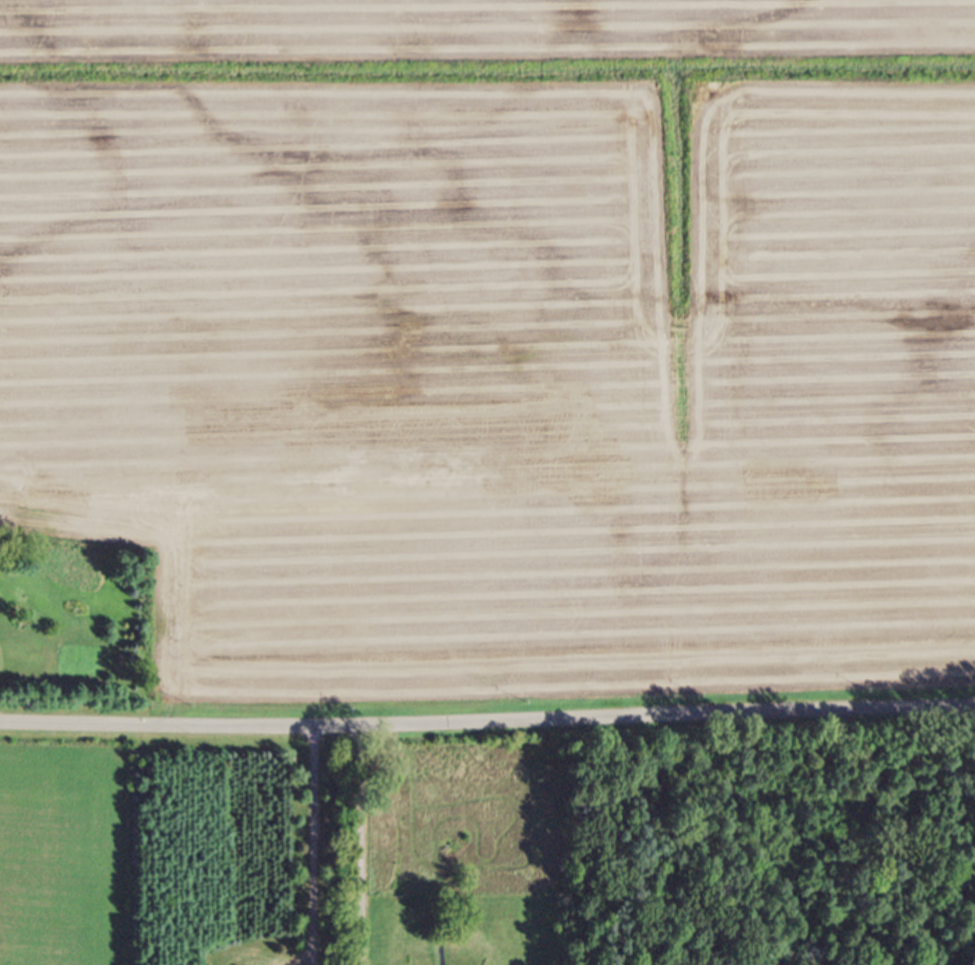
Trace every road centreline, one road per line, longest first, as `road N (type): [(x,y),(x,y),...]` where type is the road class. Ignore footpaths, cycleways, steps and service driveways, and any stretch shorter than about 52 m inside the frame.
road 1 (residential): [(0,723),(270,729),(974,707)]

